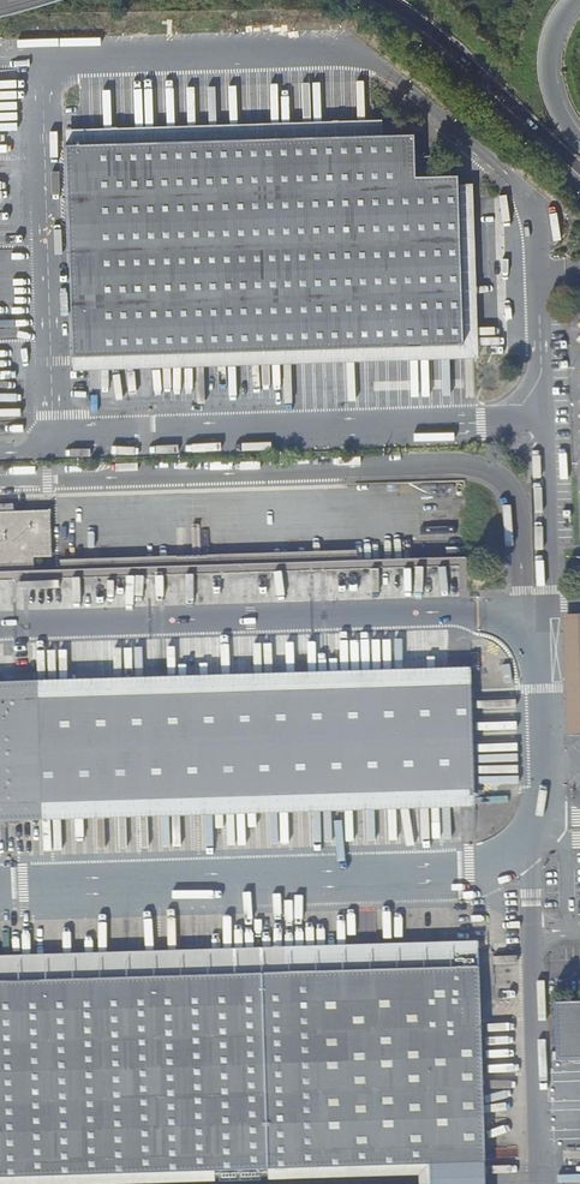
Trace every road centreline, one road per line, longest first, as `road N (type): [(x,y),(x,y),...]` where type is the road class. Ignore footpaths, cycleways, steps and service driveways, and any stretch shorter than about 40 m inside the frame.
road 1 (trunk): [(384,0),(428,27),(579,167)]
road 2 (trunk): [(579,142),(555,109),(547,72),(552,37),(575,0)]

